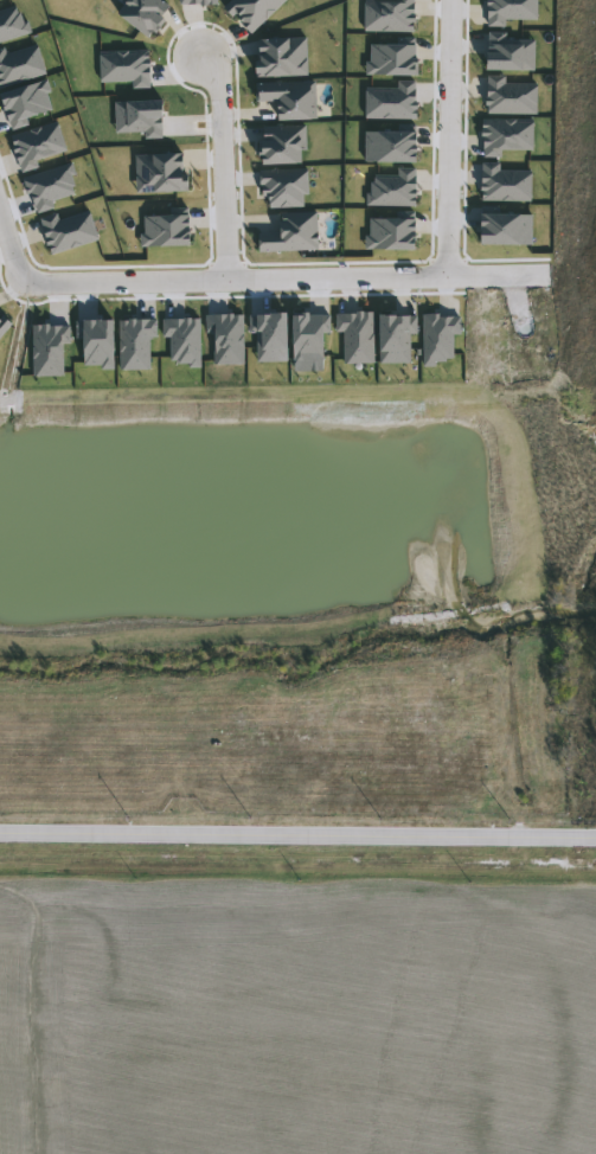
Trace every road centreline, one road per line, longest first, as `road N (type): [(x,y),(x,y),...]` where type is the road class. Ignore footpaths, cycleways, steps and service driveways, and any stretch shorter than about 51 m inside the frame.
road 1 (tertiary): [(595,837),(0,832)]
road 2 (residential): [(530,276),(25,280)]
road 3 (residential): [(452,0),(451,277)]
road 4 (residential): [(229,280),(222,83),(199,56)]

